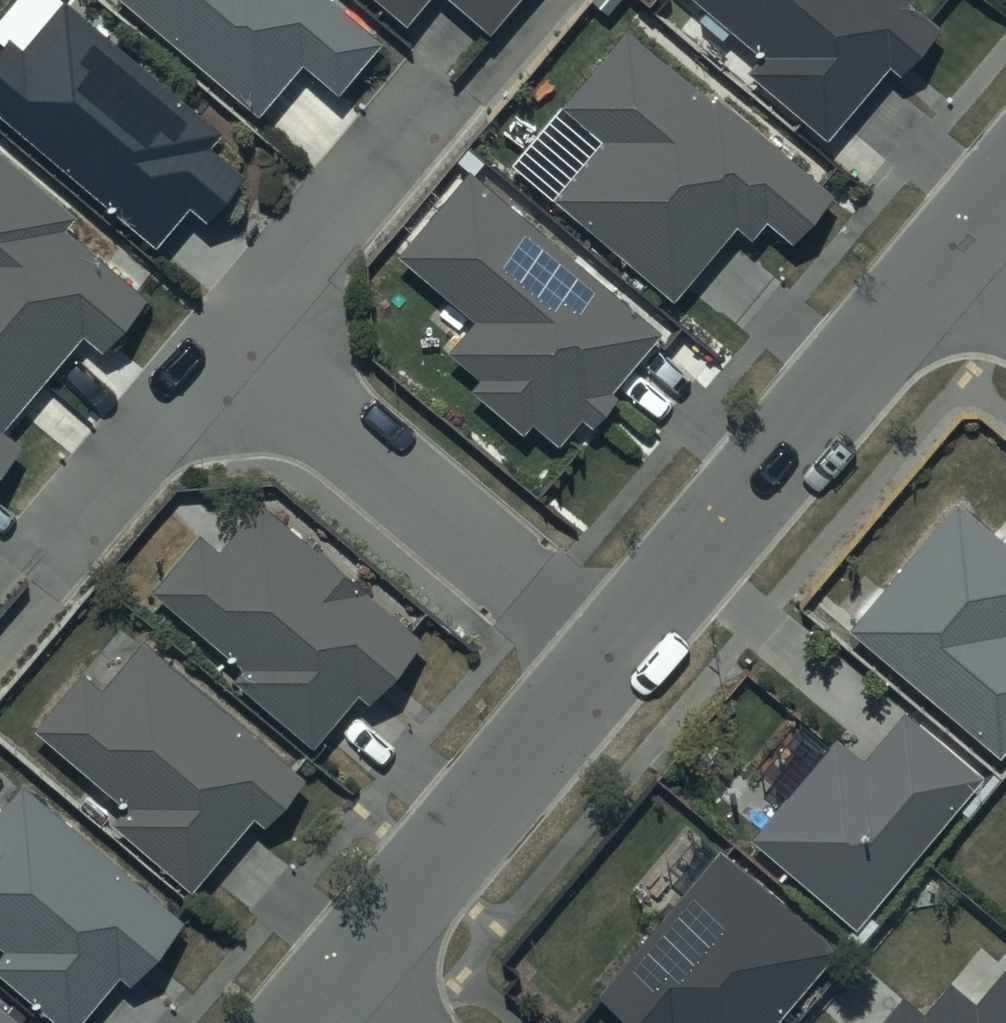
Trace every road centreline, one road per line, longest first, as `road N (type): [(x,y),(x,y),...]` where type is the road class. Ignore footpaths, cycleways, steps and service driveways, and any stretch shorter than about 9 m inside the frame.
road 1 (residential): [(615,655),(960,253)]
road 2 (residential): [(227,336),(615,655)]
road 3 (residential): [(335,988),(615,655)]
road 4 (residential): [(0,603),(227,336)]
road 5 (residential): [(227,336),(415,115)]

